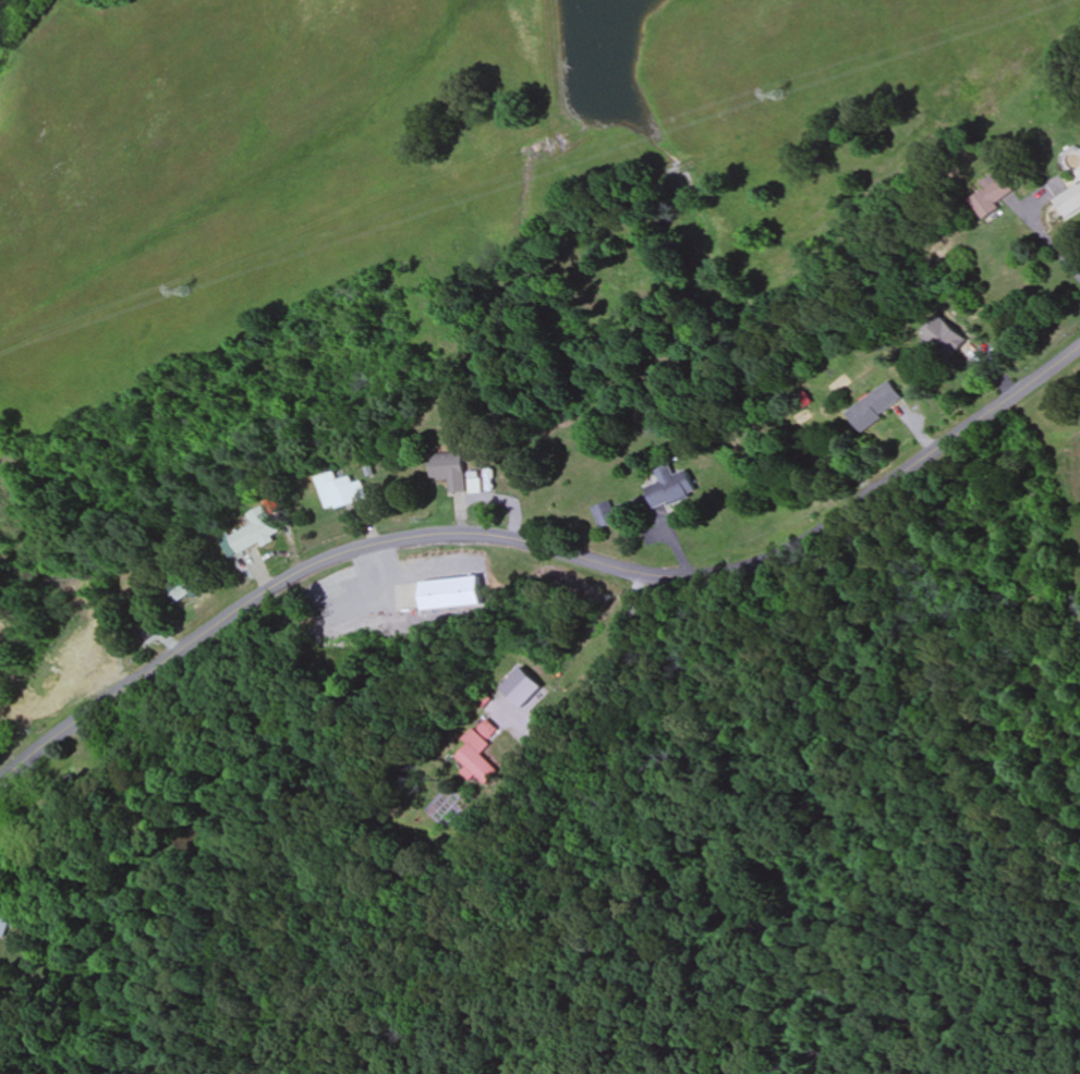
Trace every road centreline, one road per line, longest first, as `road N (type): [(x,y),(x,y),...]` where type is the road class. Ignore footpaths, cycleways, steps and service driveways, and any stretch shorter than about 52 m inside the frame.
road 1 (residential): [(1079,346),(822,527),(754,562),(654,571),(463,530),(328,557),(80,718),(0,784)]

